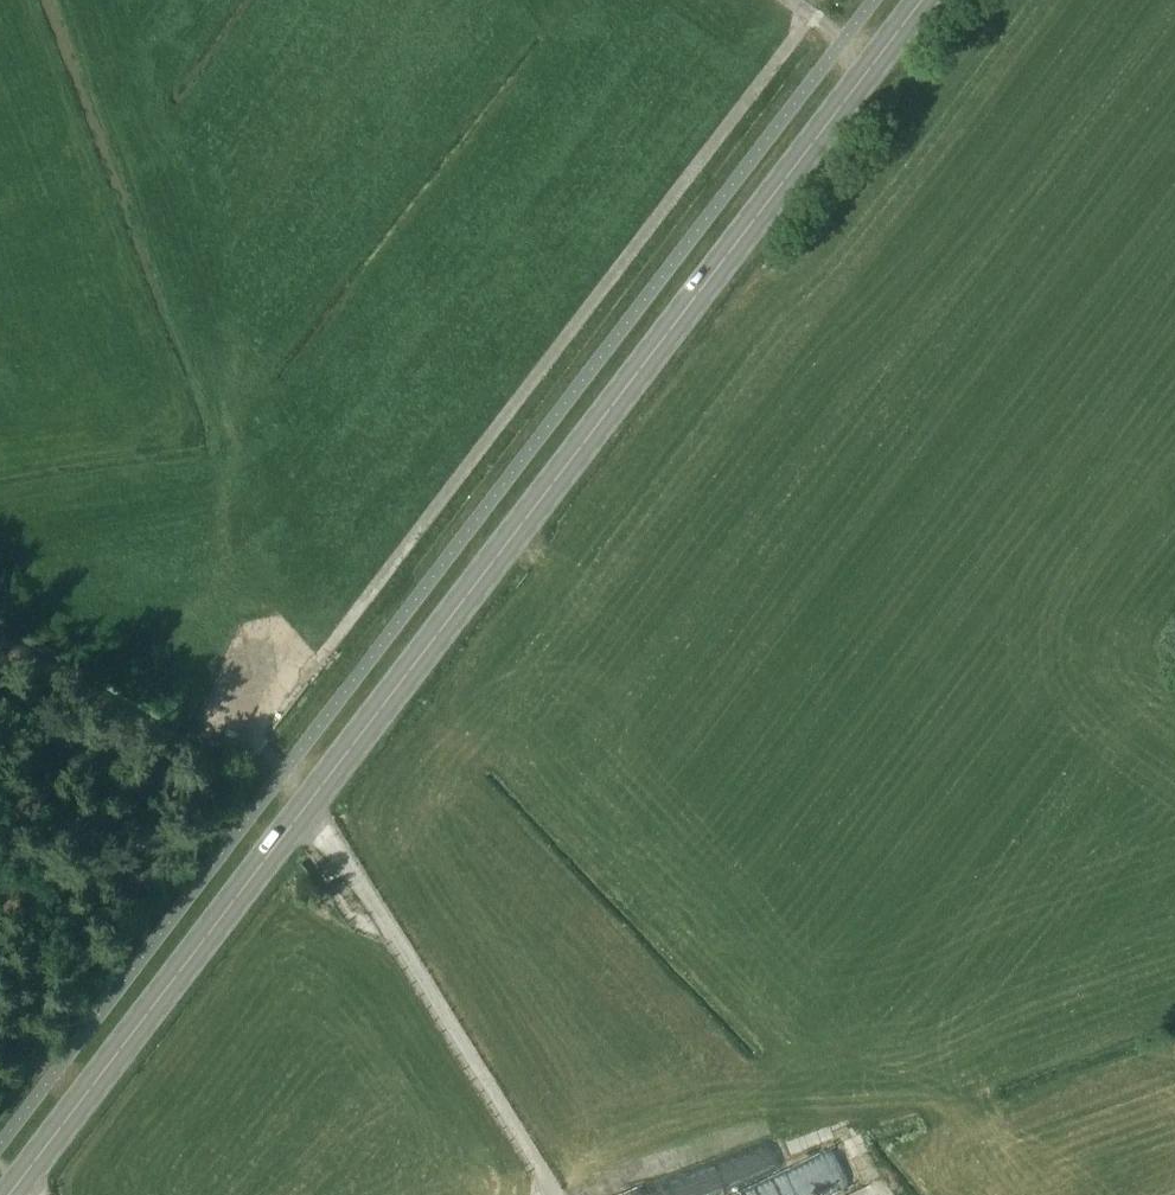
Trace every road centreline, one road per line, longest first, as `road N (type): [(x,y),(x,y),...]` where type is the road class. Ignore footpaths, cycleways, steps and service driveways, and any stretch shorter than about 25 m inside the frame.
road 1 (primary): [(19,1181),(873,69)]

